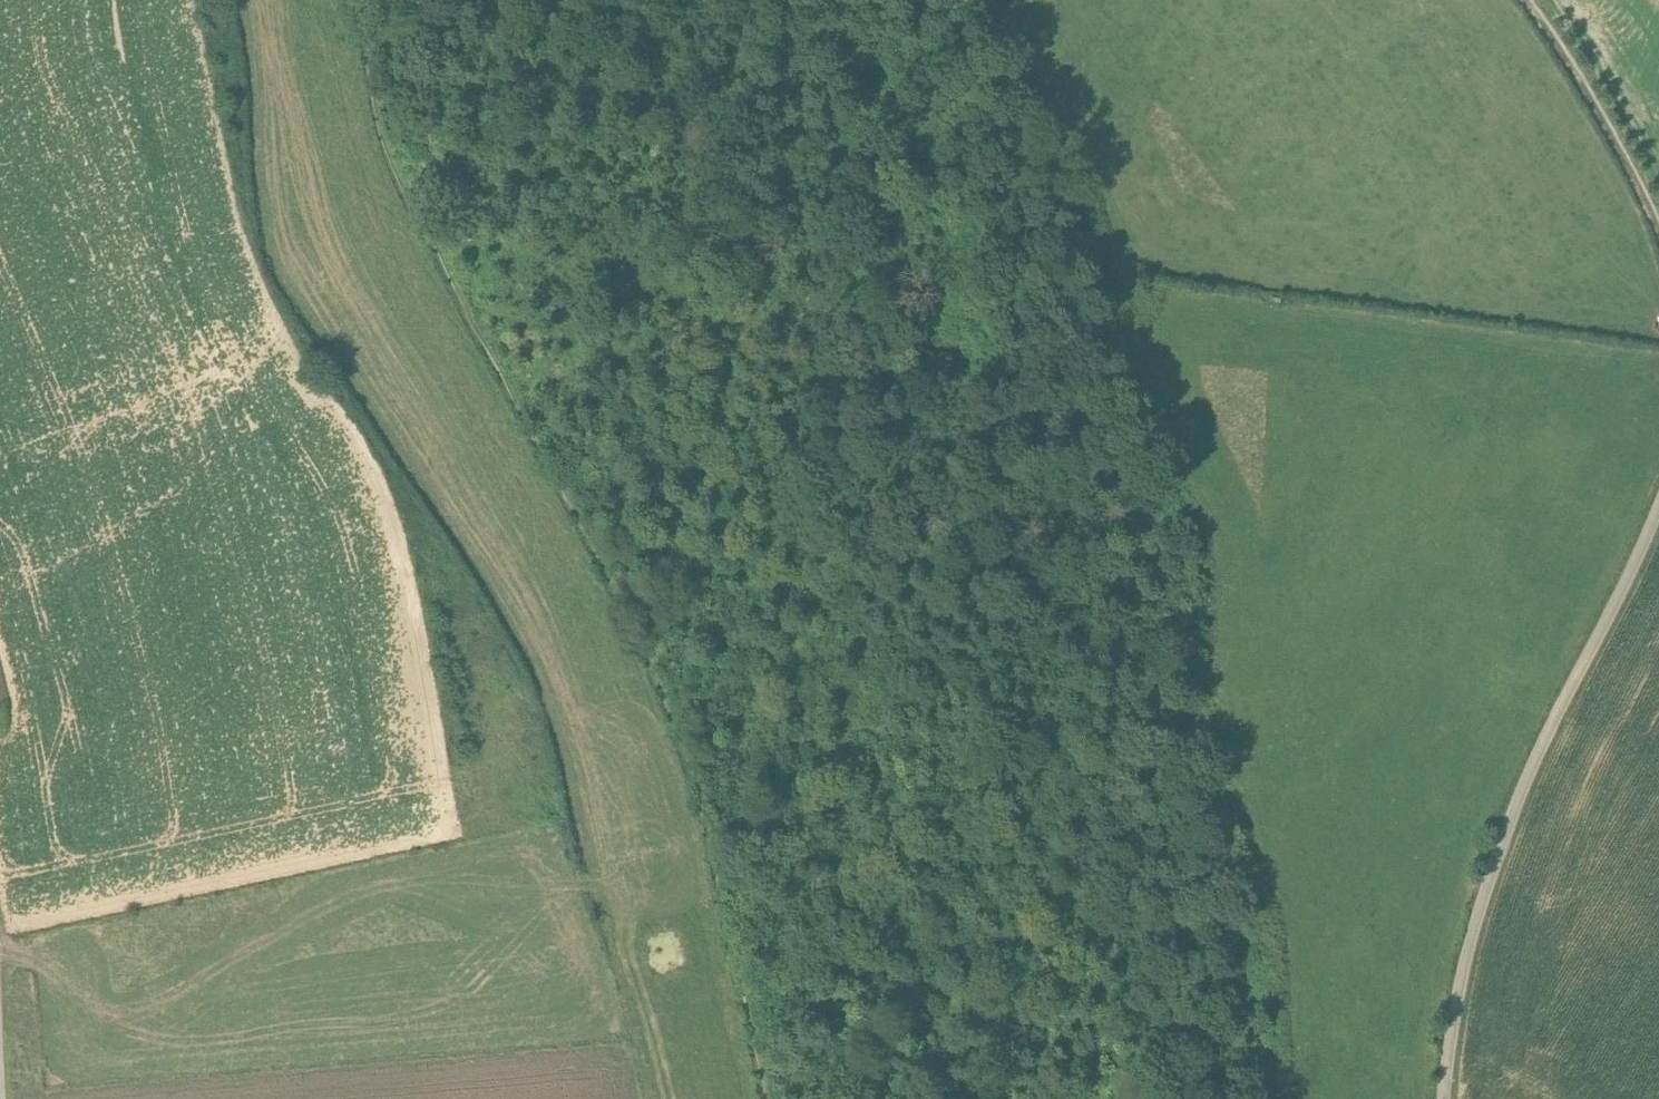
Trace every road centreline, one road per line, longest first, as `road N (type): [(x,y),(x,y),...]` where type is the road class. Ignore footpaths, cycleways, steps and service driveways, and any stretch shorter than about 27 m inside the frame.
road 1 (unclassified): [(1443,1098),(1467,954),(1503,837),(1658,504)]
road 2 (track): [(1525,0),(1592,101),(1658,230)]

